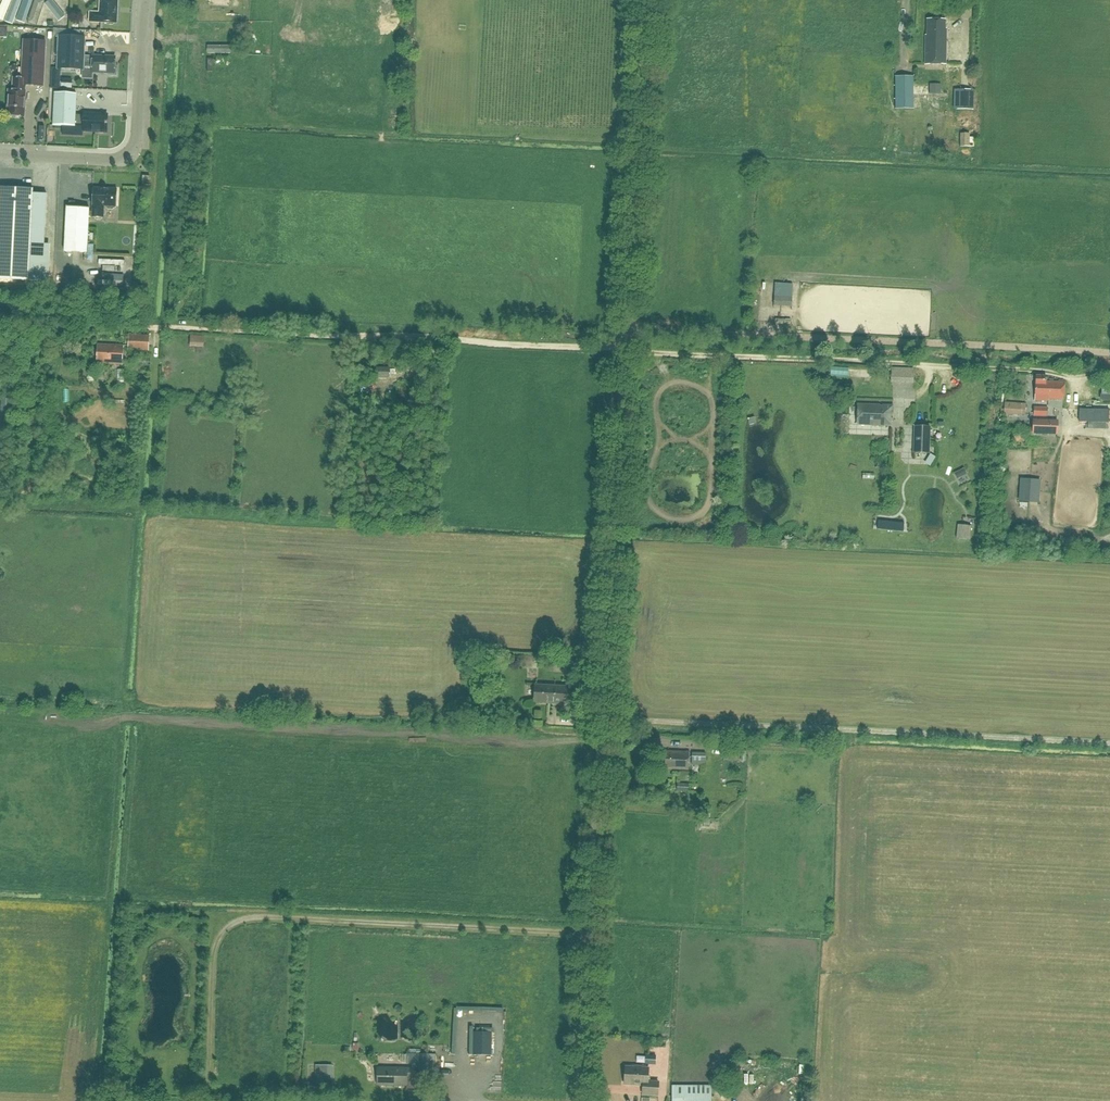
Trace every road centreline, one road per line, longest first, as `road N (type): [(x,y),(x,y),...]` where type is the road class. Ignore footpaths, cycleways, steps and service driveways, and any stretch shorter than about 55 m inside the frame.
road 1 (unclassified): [(578,1100),(648,0)]
road 2 (track): [(0,318),(1033,369),(1070,378)]
road 3 (track): [(603,718),(1109,742)]
road 4 (residential): [(0,154),(128,154),(140,134),(143,0)]

